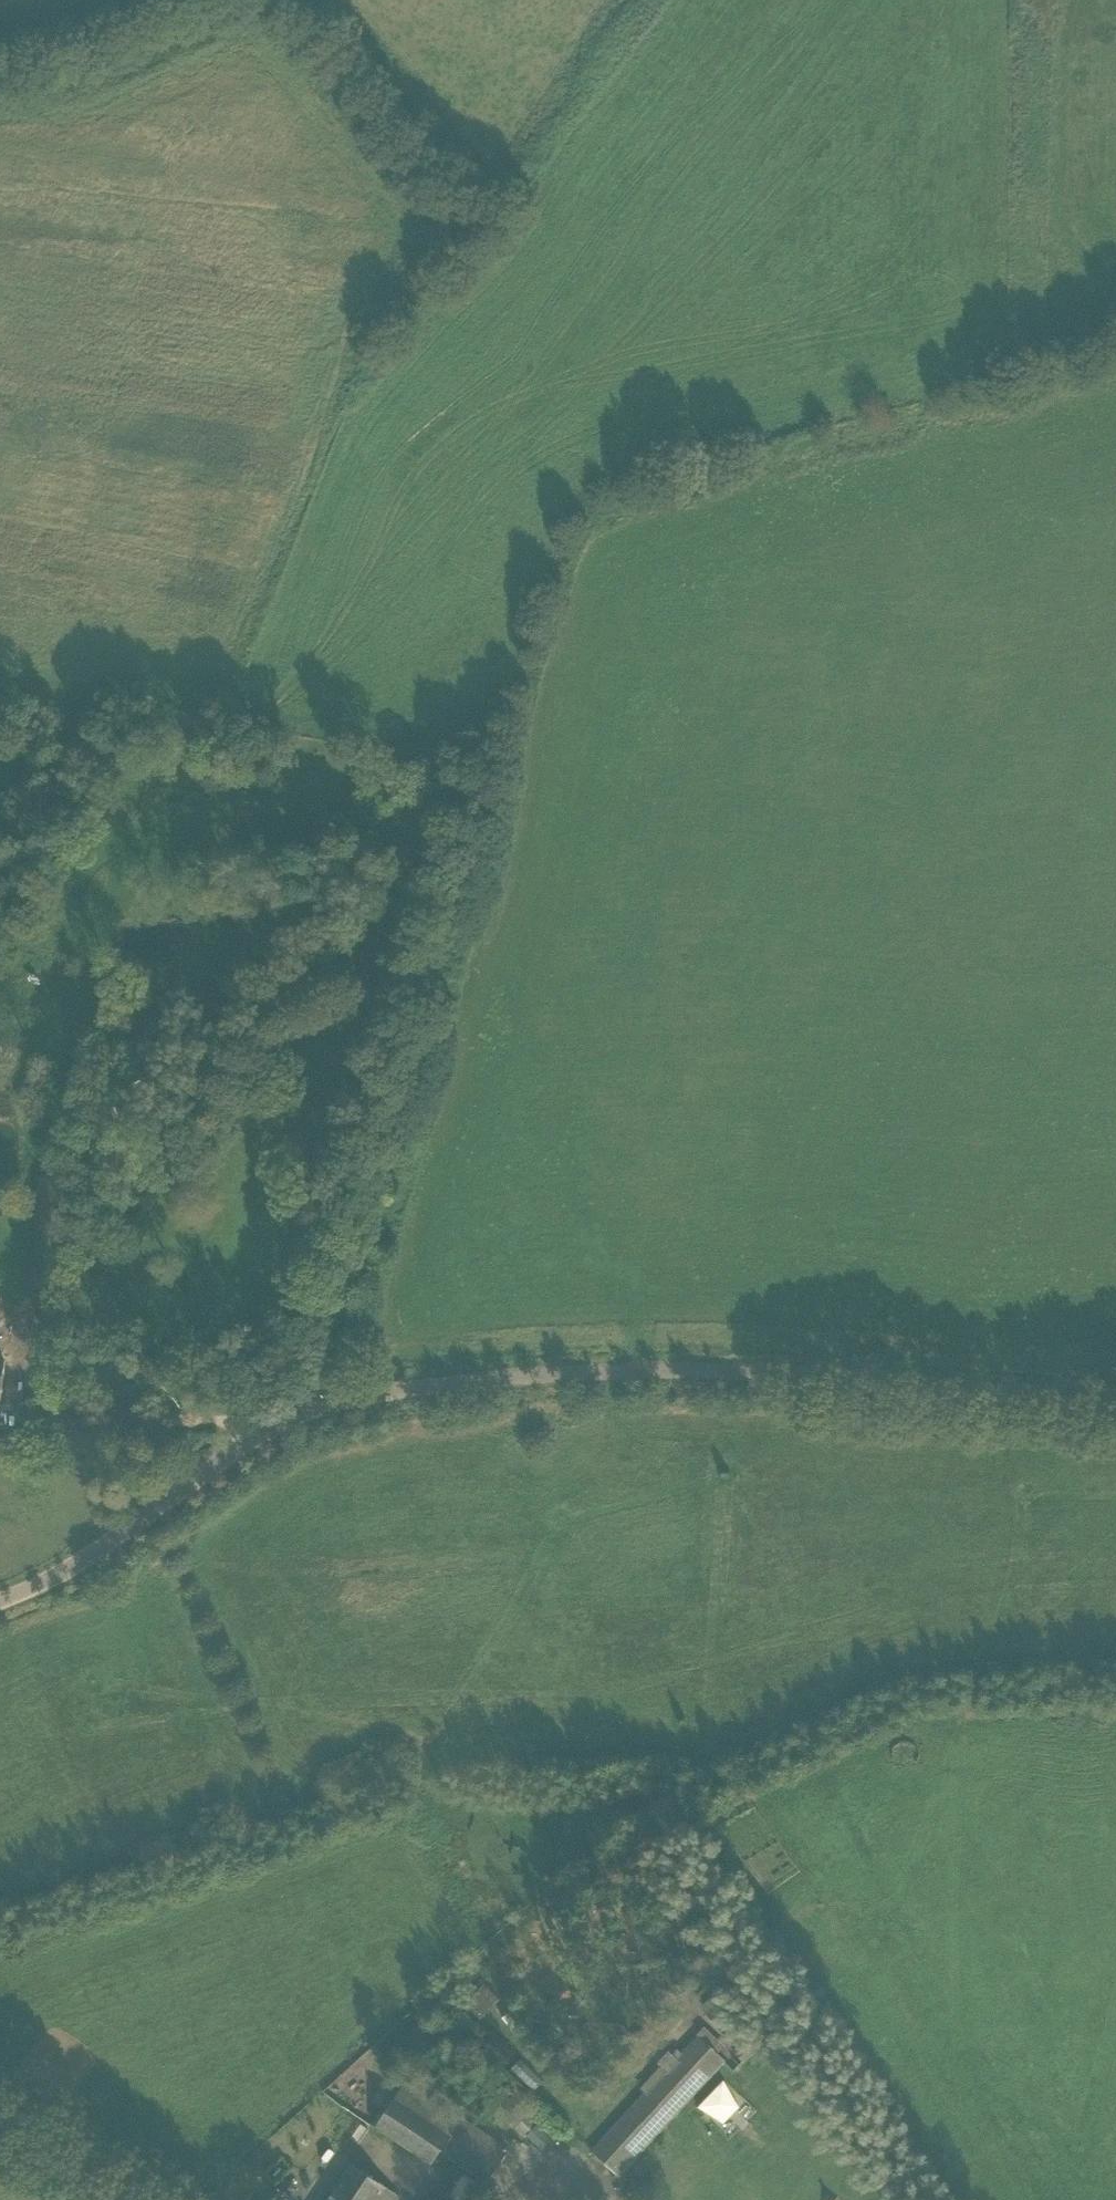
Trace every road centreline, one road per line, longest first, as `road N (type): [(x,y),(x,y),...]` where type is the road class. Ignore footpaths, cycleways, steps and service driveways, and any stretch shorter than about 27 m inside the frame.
road 1 (unclassified): [(0,1597),(87,1556),(289,1428),(409,1393),(606,1373),(776,1373),(1115,1399)]
road 2 (unclassified): [(129,2199),(0,2112)]

